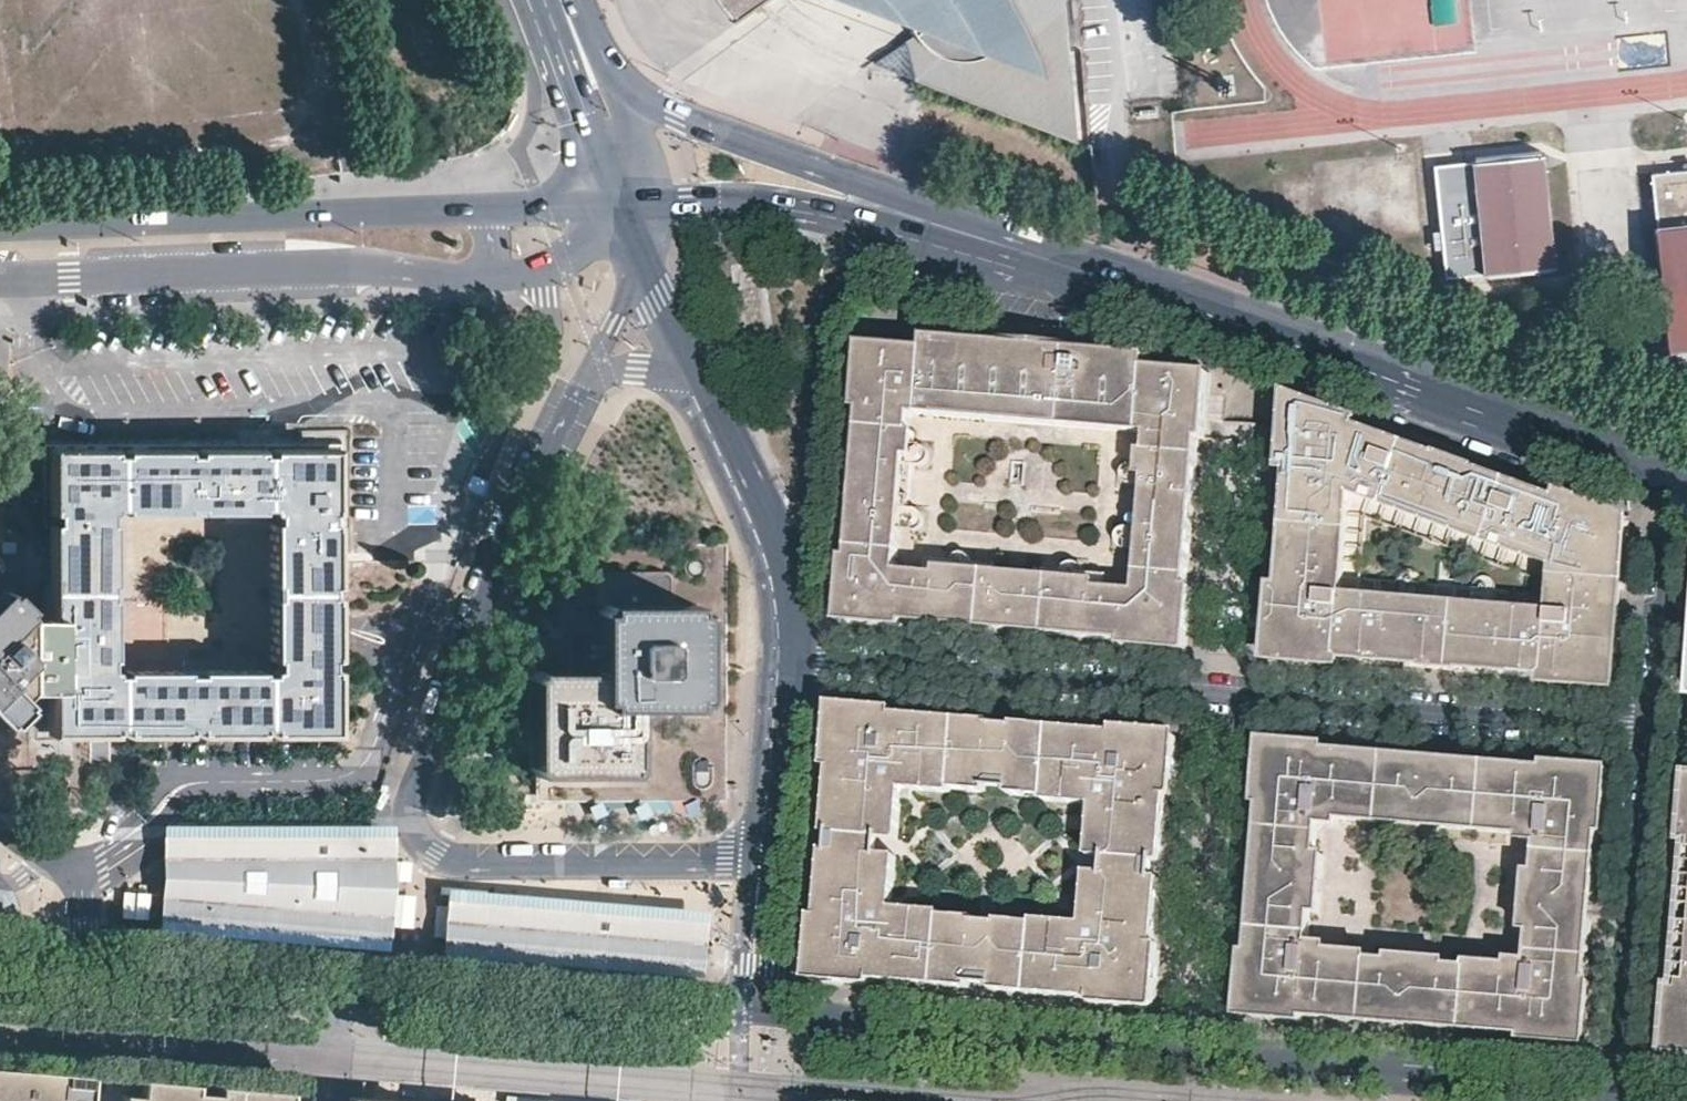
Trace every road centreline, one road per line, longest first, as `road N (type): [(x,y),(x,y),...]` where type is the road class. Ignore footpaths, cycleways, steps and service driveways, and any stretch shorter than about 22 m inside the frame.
road 1 (residential): [(774,867),(447,863),(416,837),(409,808),(418,768),(643,262)]
road 2 (residential): [(1654,729),(788,661)]
road 3 (secondary): [(764,1019),(1619,1090)]
road 4 (tertiary): [(0,956),(764,1019)]
road 5 (secondary): [(1670,479),(1027,249)]
road 6 (tertiary): [(0,278),(342,265),(494,274)]
road 7 (tertiary): [(492,209),(0,230)]
road 8 (secondary): [(1027,249),(618,87)]
road 9 (secondary): [(928,239),(859,268),(832,306),(814,509),(793,601)]
road 10 (secondary): [(643,262),(793,601)]
road 11 (residential): [(1654,729),(1619,1090)]
road 12 (secondary): [(928,239),(778,204),(630,202)]
road 13 (residential): [(1670,479),(1654,729)]
road 14 (secondary): [(788,661),(774,867)]
road 15 (secondary): [(570,17),(559,55),(608,180),(630,202)]
road 16 (tertiary): [(494,274),(564,260),(630,202)]
road 17 (secondary): [(774,867),(764,1019)]
road 18 (tertiary): [(630,202),(492,209)]
road 19 (secondary): [(630,202),(642,155),(618,87)]

